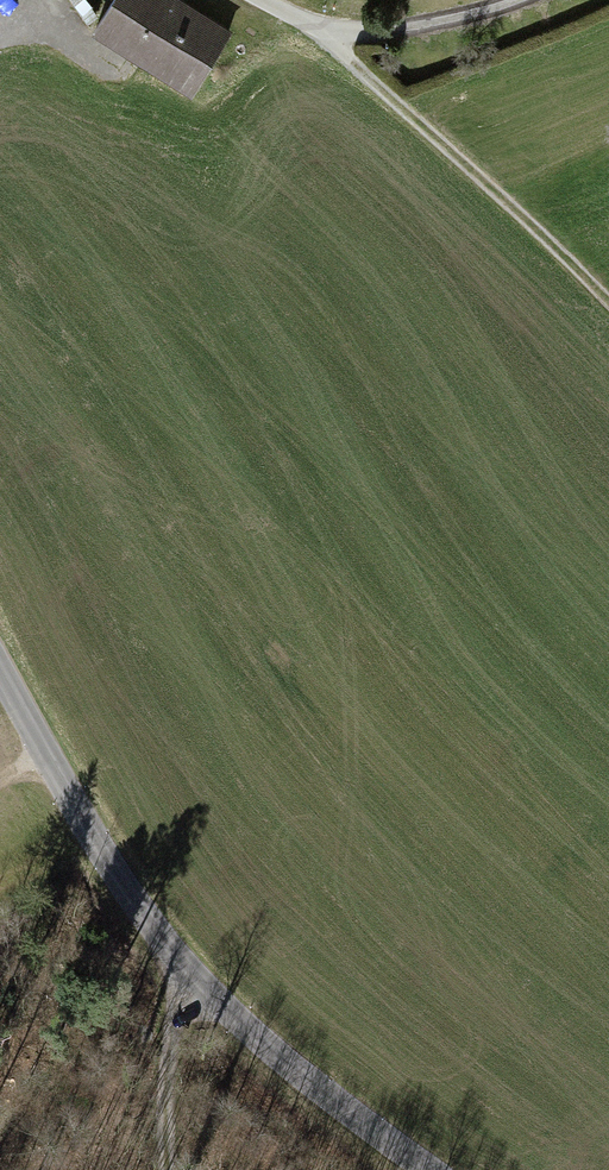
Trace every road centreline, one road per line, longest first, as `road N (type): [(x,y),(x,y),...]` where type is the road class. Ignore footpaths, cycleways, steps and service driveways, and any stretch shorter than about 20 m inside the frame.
road 1 (tertiary): [(430,1169),(197,980),(112,865),(0,665)]
road 2 (track): [(321,26),(608,310)]
road 3 (track): [(258,0),(321,26),(379,26),(468,15),(513,0)]
road 4 (track): [(172,1169),(174,1014),(197,980)]

